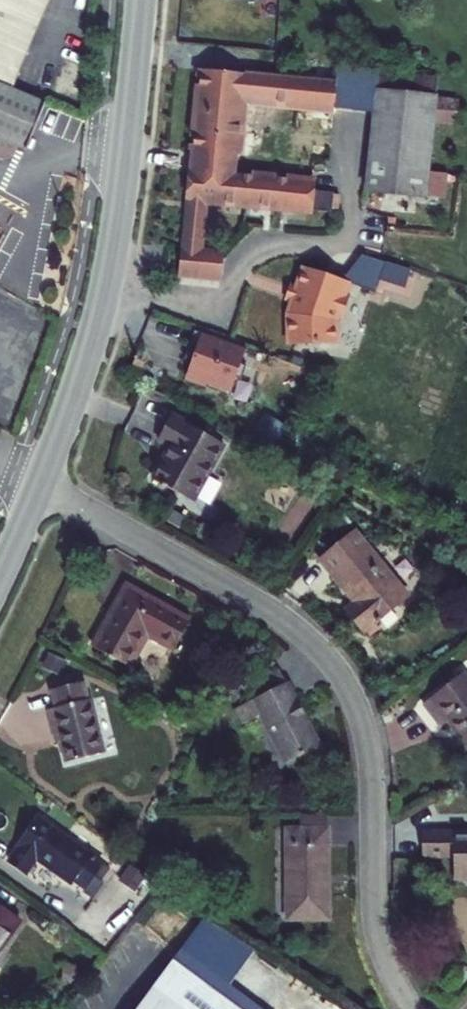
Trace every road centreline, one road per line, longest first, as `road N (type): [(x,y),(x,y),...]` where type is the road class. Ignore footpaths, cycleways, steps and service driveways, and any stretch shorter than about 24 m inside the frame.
road 1 (residential): [(43,486),(285,618),(341,677),(363,738),(375,944),(412,1008)]
road 2 (secondary): [(43,486),(90,353),(117,241),(141,0)]

